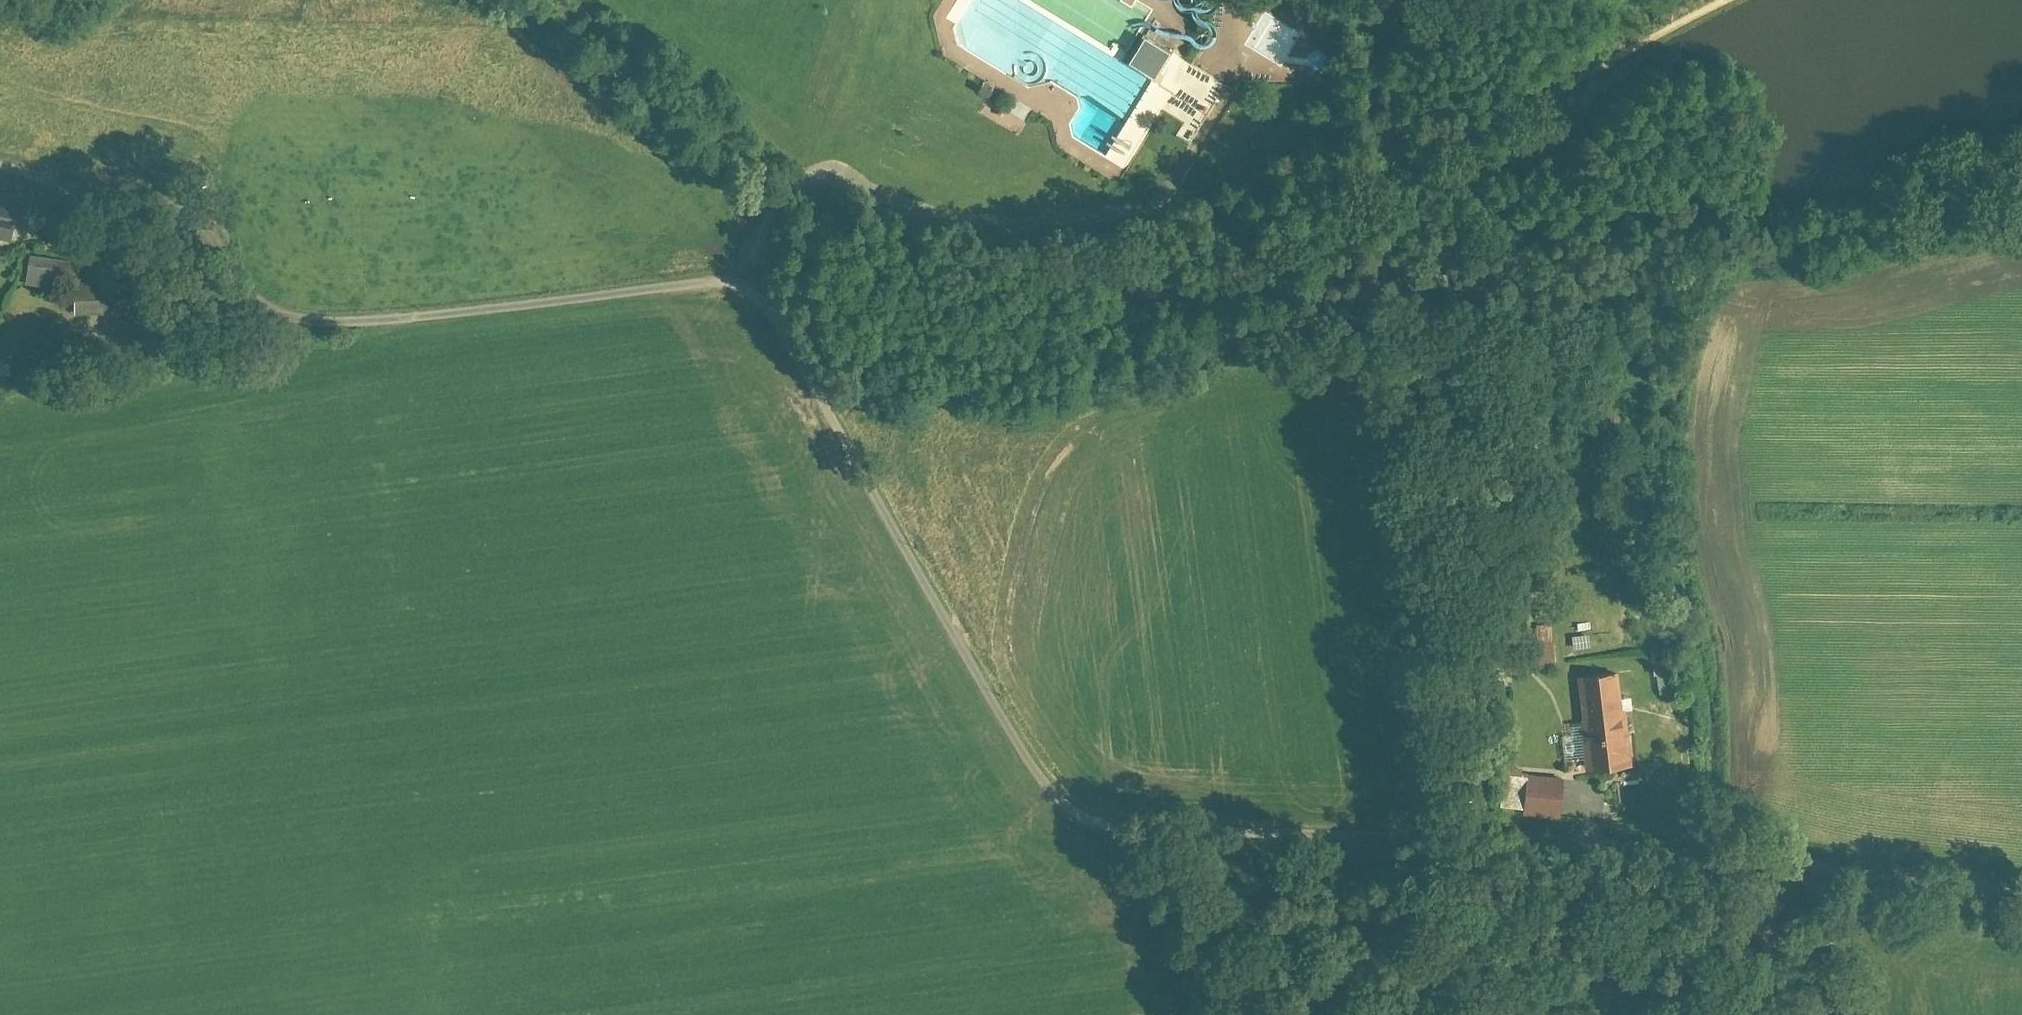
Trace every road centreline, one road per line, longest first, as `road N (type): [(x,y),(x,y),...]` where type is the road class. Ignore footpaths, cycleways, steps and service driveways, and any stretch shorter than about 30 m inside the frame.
road 1 (residential): [(2021,895),(1139,828),(1055,797),(950,630),(776,319),(740,284),(715,280),(362,328),(289,322),(205,295)]

